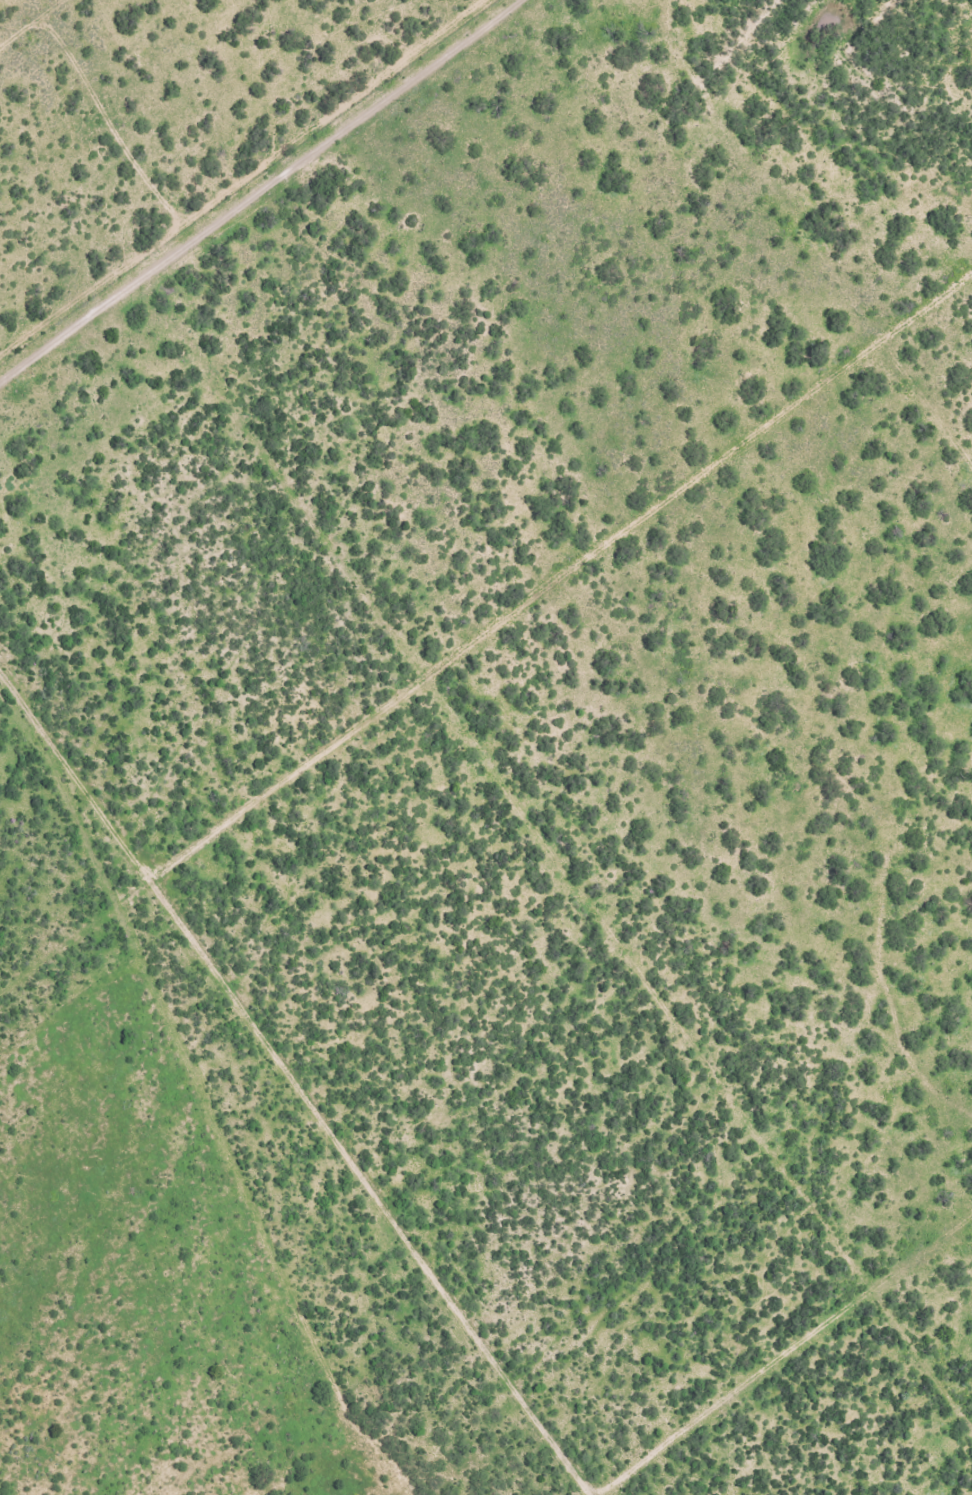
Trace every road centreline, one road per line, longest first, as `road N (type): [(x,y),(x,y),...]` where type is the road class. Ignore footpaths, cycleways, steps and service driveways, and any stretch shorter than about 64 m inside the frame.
road 1 (residential): [(574,0),(0,428)]

